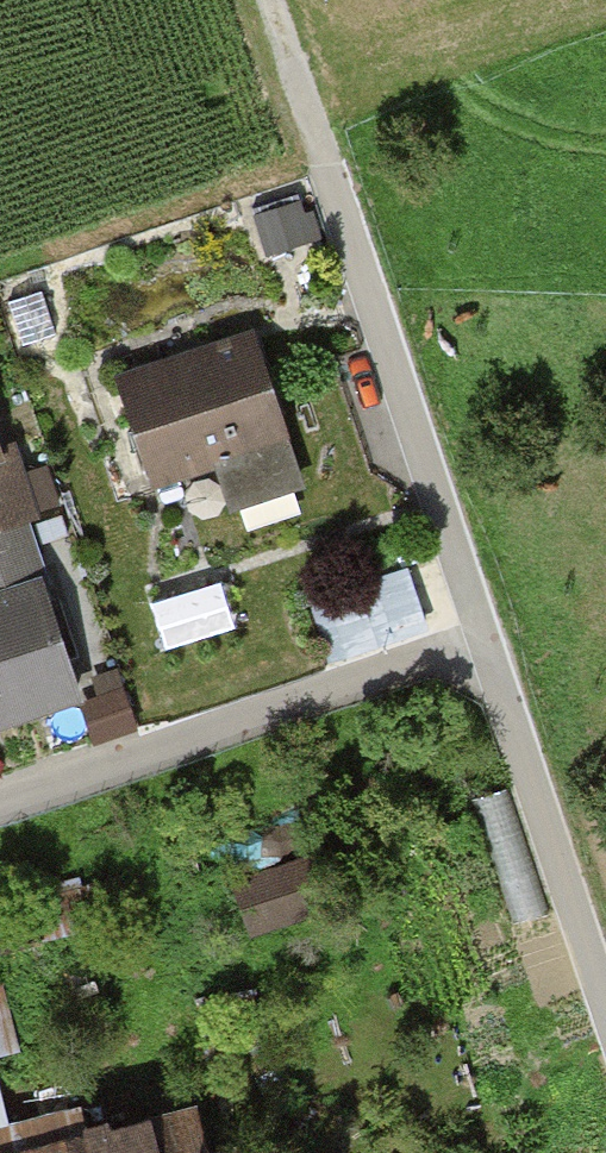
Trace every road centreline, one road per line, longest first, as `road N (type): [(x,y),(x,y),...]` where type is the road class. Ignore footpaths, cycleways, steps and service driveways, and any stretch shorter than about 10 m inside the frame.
road 1 (residential): [(486,633),(0,803)]
road 2 (residential): [(486,633),(329,163)]
road 3 (residential): [(605,1000),(486,633)]
road 4 (track): [(329,163),(275,0)]

